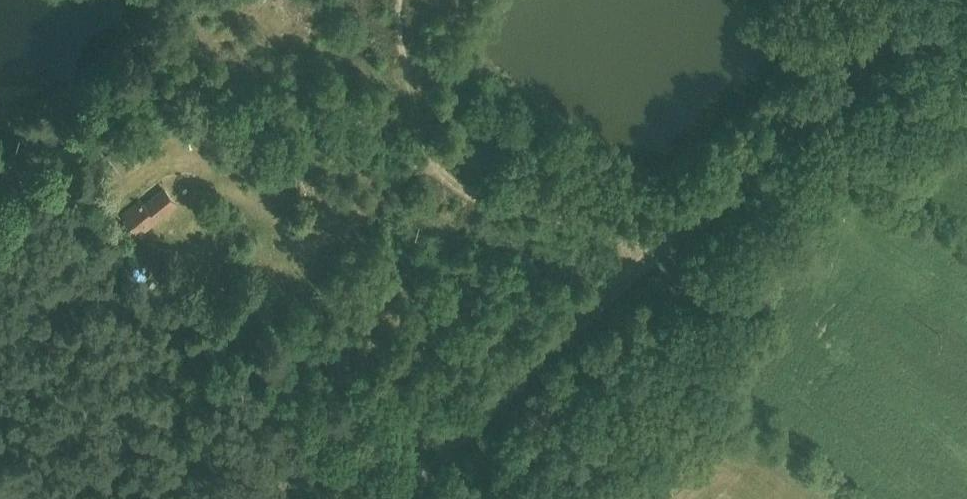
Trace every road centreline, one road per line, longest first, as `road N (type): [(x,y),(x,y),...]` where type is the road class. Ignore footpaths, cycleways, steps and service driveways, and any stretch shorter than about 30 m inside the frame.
road 1 (track): [(411,498),(553,350),(942,0)]
road 2 (track): [(661,252),(469,192),(438,164),(345,217)]

